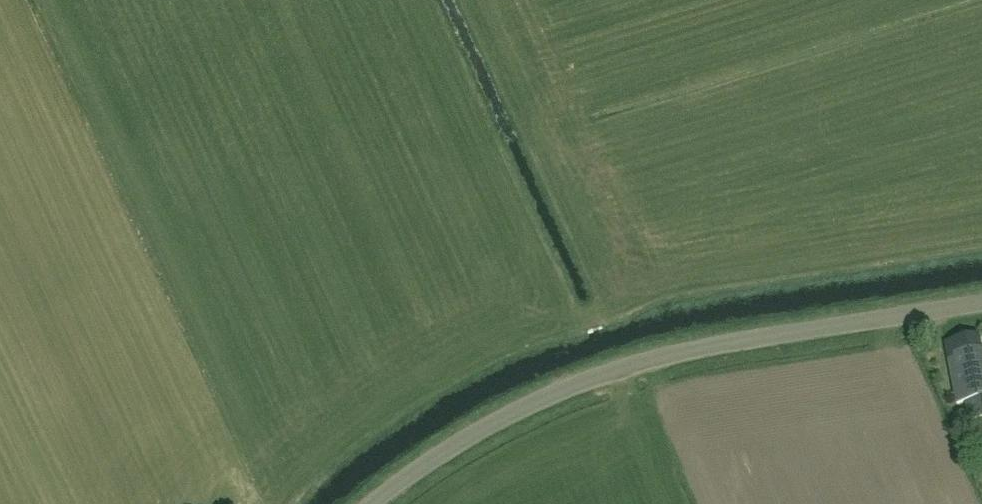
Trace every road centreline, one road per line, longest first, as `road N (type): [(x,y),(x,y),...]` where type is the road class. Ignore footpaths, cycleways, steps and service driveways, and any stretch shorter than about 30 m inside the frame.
road 1 (unclassified): [(377,503),(495,425),(617,373),(747,341),(981,304)]
road 2 (track): [(277,503),(436,373),(621,304)]

